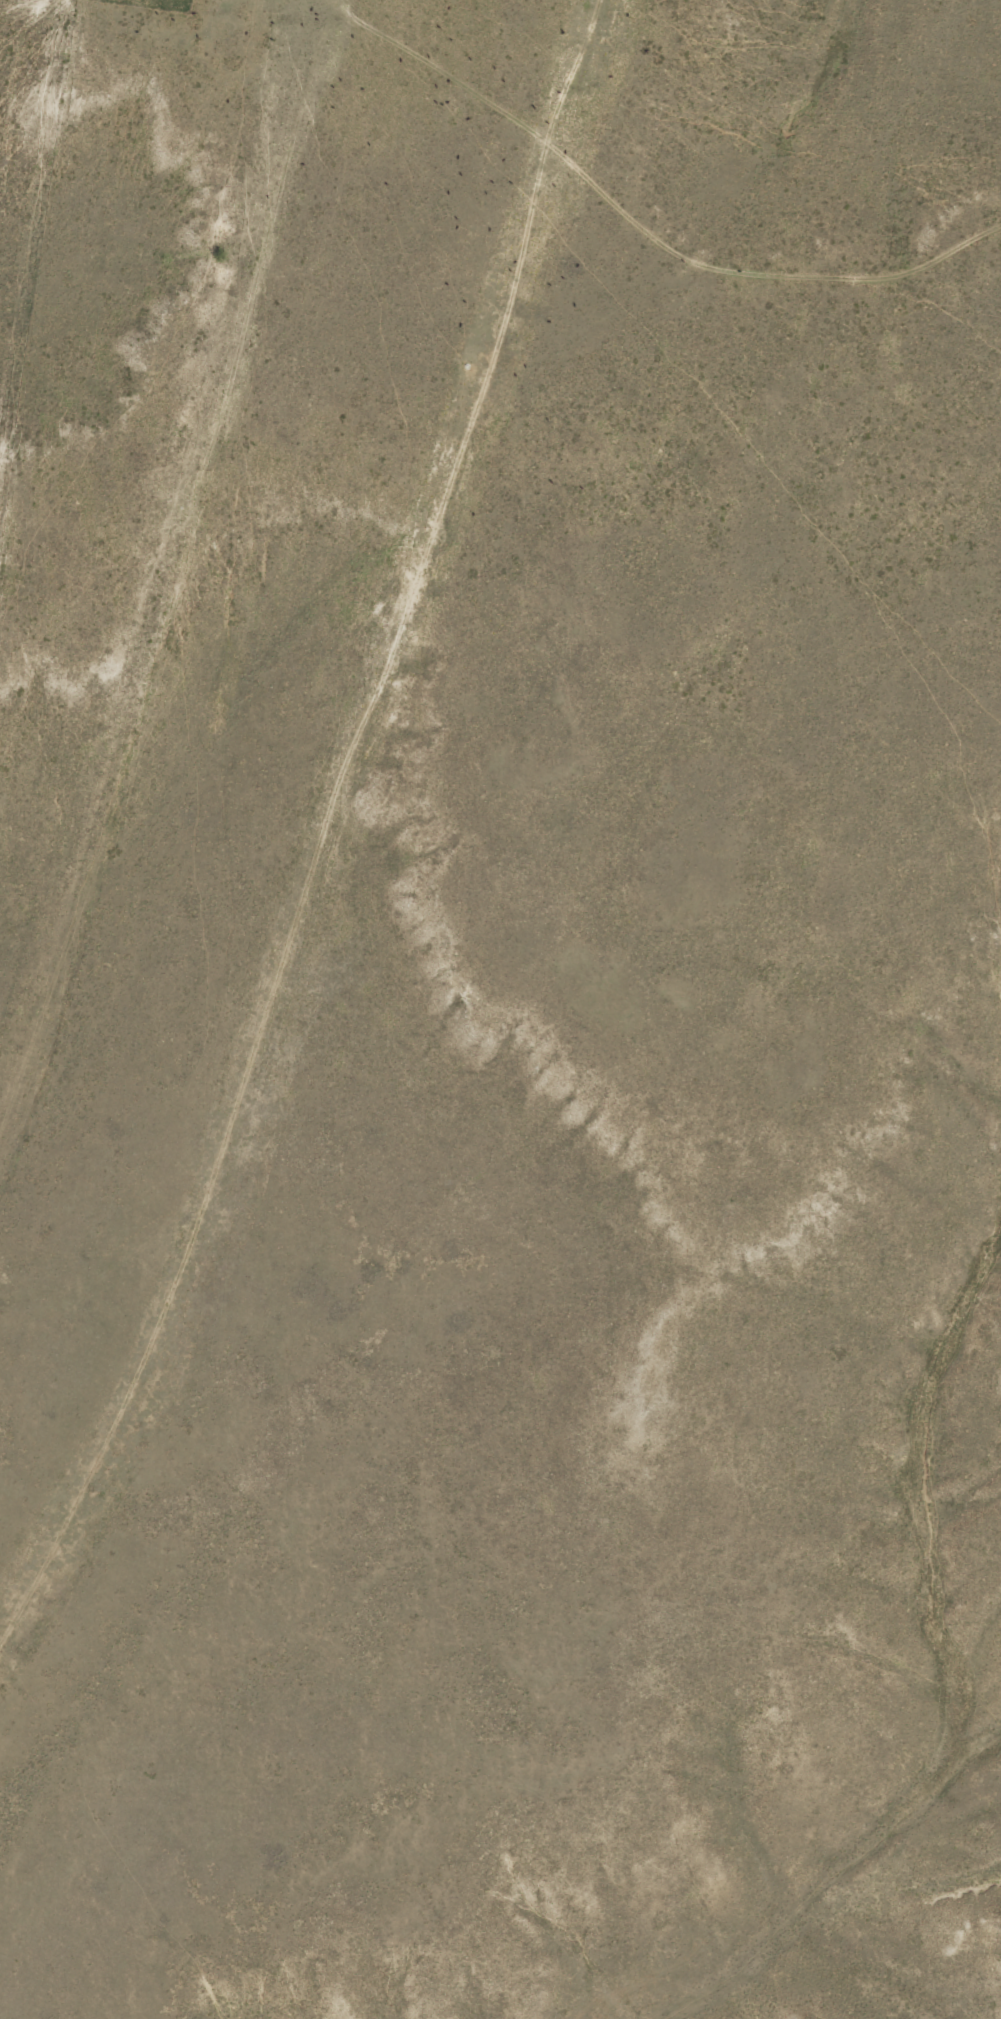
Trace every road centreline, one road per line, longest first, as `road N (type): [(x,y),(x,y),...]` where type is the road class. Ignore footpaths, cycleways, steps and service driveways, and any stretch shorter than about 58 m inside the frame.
road 1 (residential): [(239,0),(449,132),(637,287),(688,298),(802,298),(890,284),(1000,221)]

